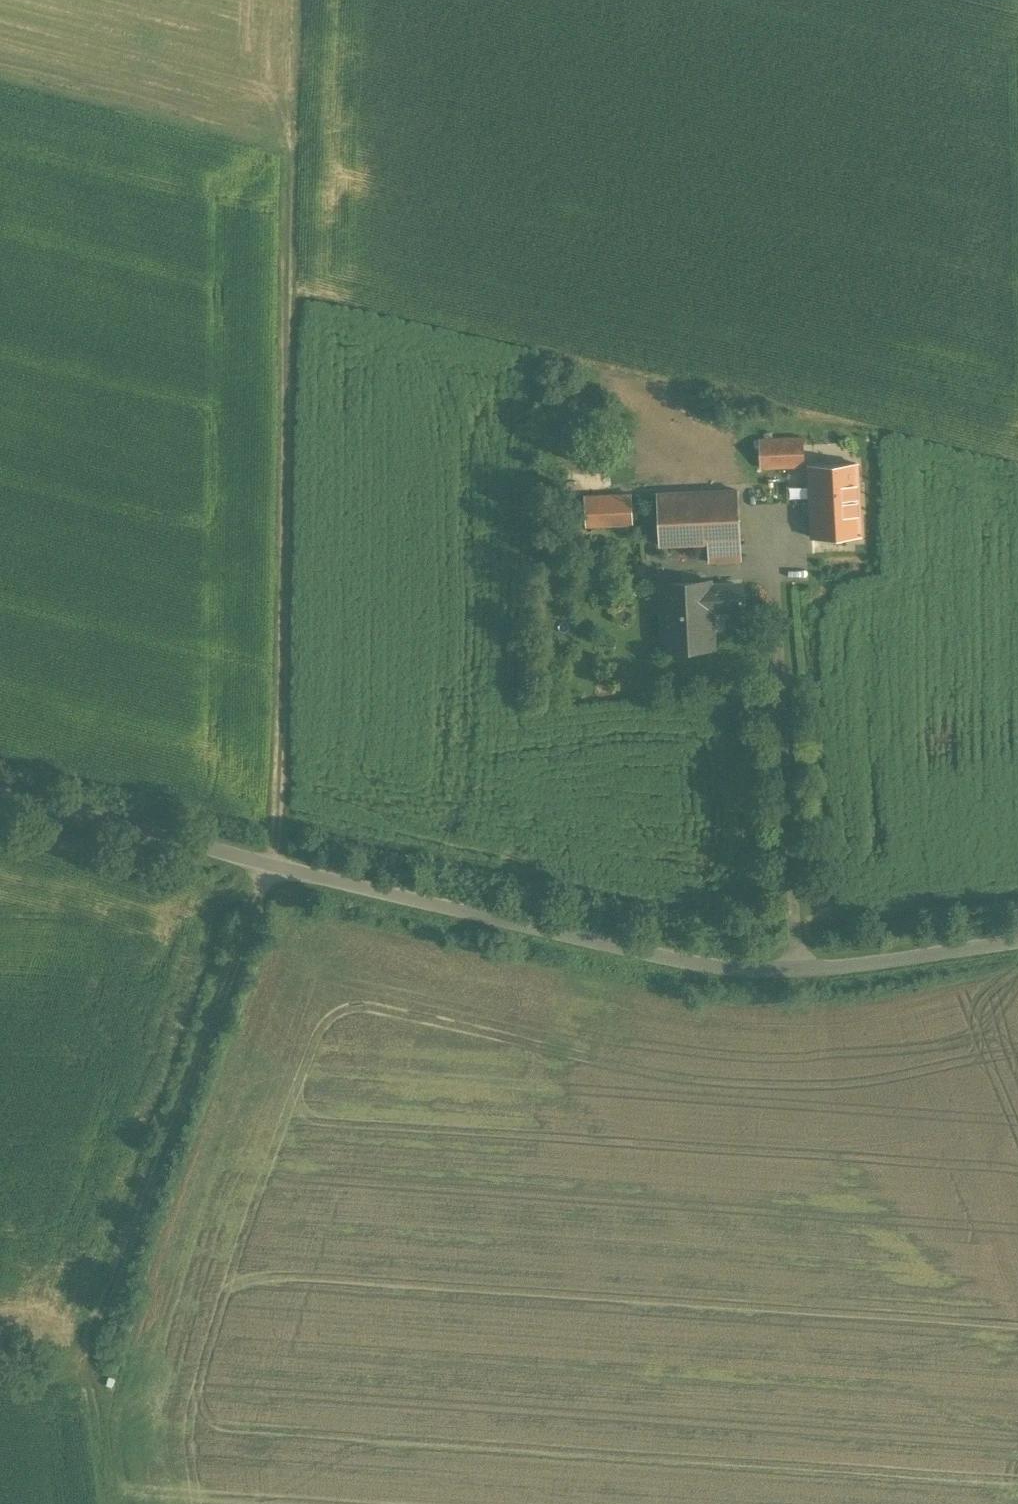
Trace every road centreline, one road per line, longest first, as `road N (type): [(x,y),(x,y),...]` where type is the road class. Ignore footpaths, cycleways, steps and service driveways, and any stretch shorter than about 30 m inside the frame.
road 1 (unclassified): [(0,782),(371,885),(727,960),(796,964),(1017,935)]
road 2 (track): [(265,855),(87,1352),(37,1368),(0,1364)]

